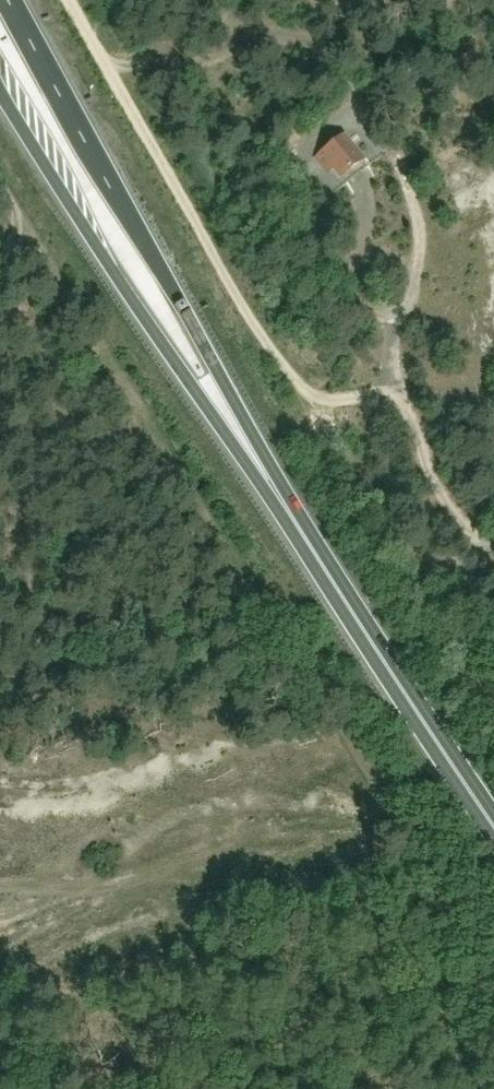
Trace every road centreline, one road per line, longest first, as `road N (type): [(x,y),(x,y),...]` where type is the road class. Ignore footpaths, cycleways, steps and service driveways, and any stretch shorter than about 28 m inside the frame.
road 1 (track): [(34,218),(222,537),(405,826),(374,846),(252,838),(100,856),(0,883)]
road 2 (track): [(67,0),(227,282),(409,560),(445,570),(493,546)]
road 3 (trunk): [(251,453),(200,343),(7,0)]
road 4 (trunk): [(493,826),(251,453)]
road 5 (trunk): [(0,91),(94,244),(251,453)]
road 6 (track): [(106,69),(196,56),(278,32),(311,38),(386,140)]

